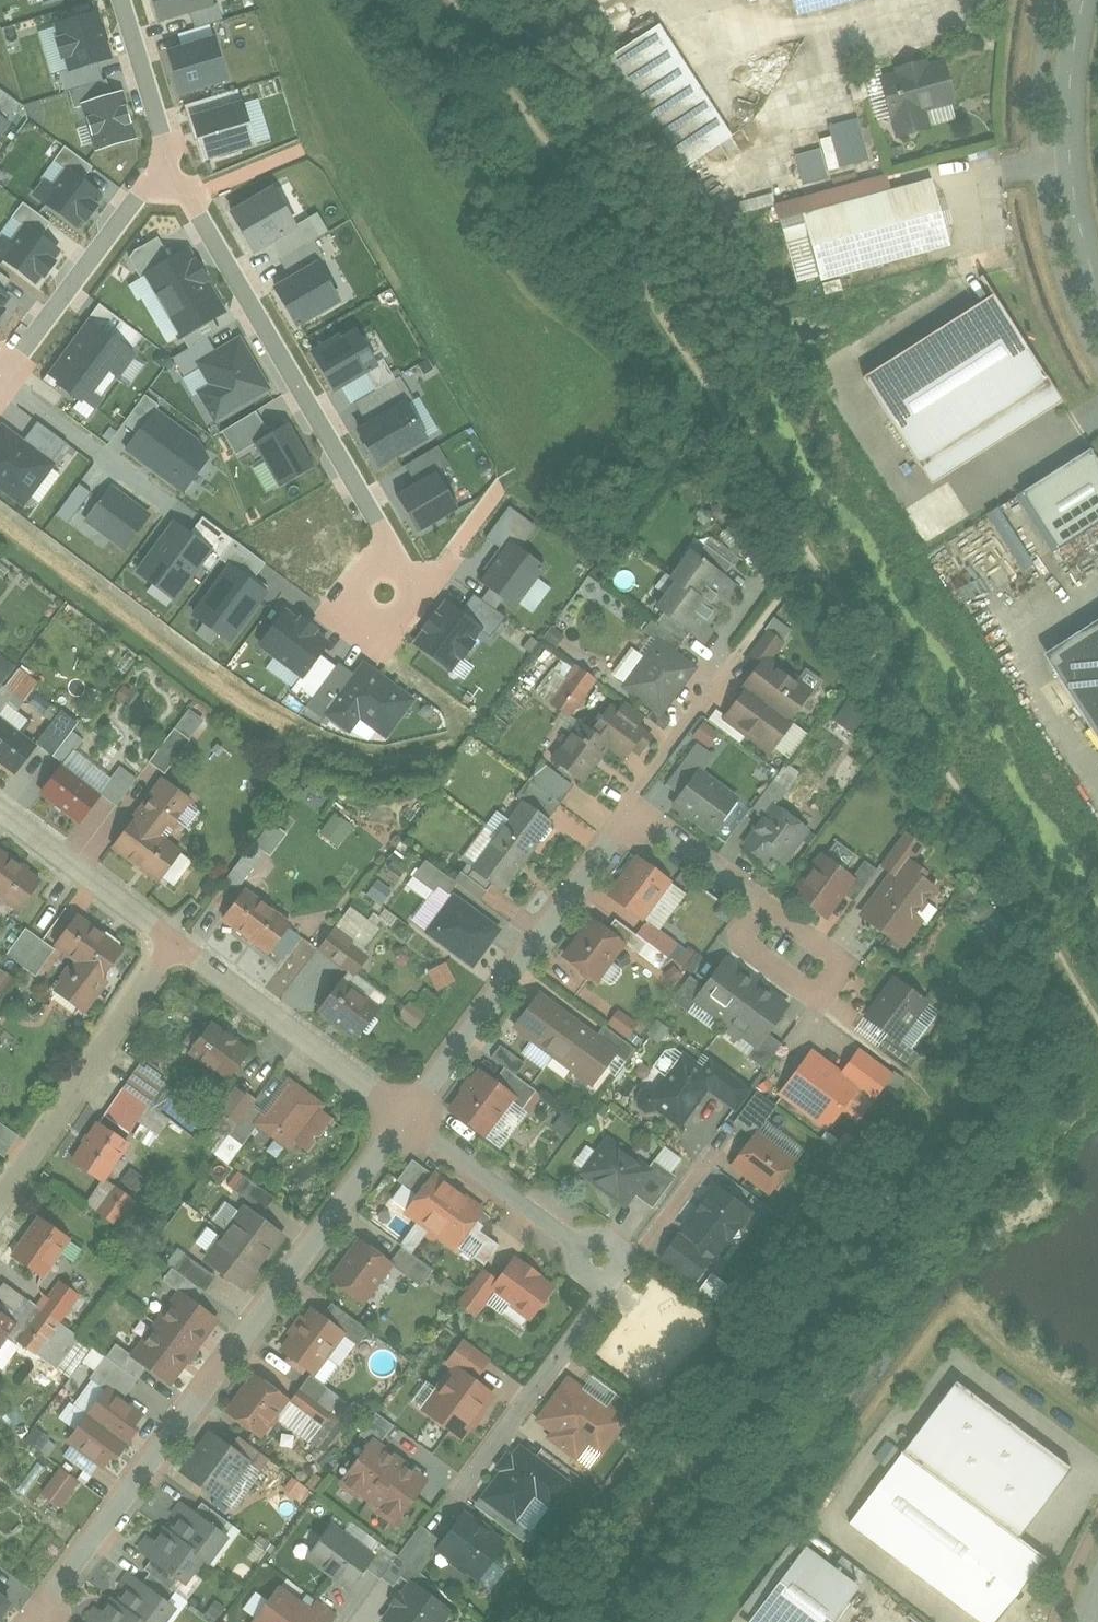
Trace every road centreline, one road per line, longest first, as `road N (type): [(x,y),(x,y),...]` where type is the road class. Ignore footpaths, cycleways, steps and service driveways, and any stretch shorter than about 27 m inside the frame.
road 1 (residential): [(32,1610),(400,1100)]
road 2 (residential): [(171,166),(389,545),(382,597)]
road 3 (residential): [(400,1100),(611,817),(628,812)]
road 4 (residential): [(162,928),(0,1176)]
road 5 (residential): [(162,928),(400,1100)]
road 6 (residential): [(1097,280),(1068,116),(1086,0)]
road 7 (residential): [(0,382),(138,198),(171,166)]
road 8 (residential): [(607,1261),(400,1100)]
road 9 (residential): [(757,886),(842,950),(814,985),(737,925),(737,912)]
road 10 (residential): [(0,382),(170,508)]
road 11 (residential): [(607,1261),(488,1432)]
road 12 (residential): [(0,805),(162,928)]
road 13 (residential): [(628,812),(626,783),(722,653)]
road 14 (residential): [(123,0),(171,166)]
road 15 (residential): [(628,812),(650,805),(757,886)]
road 16 (residential): [(692,1148),(607,1261)]

